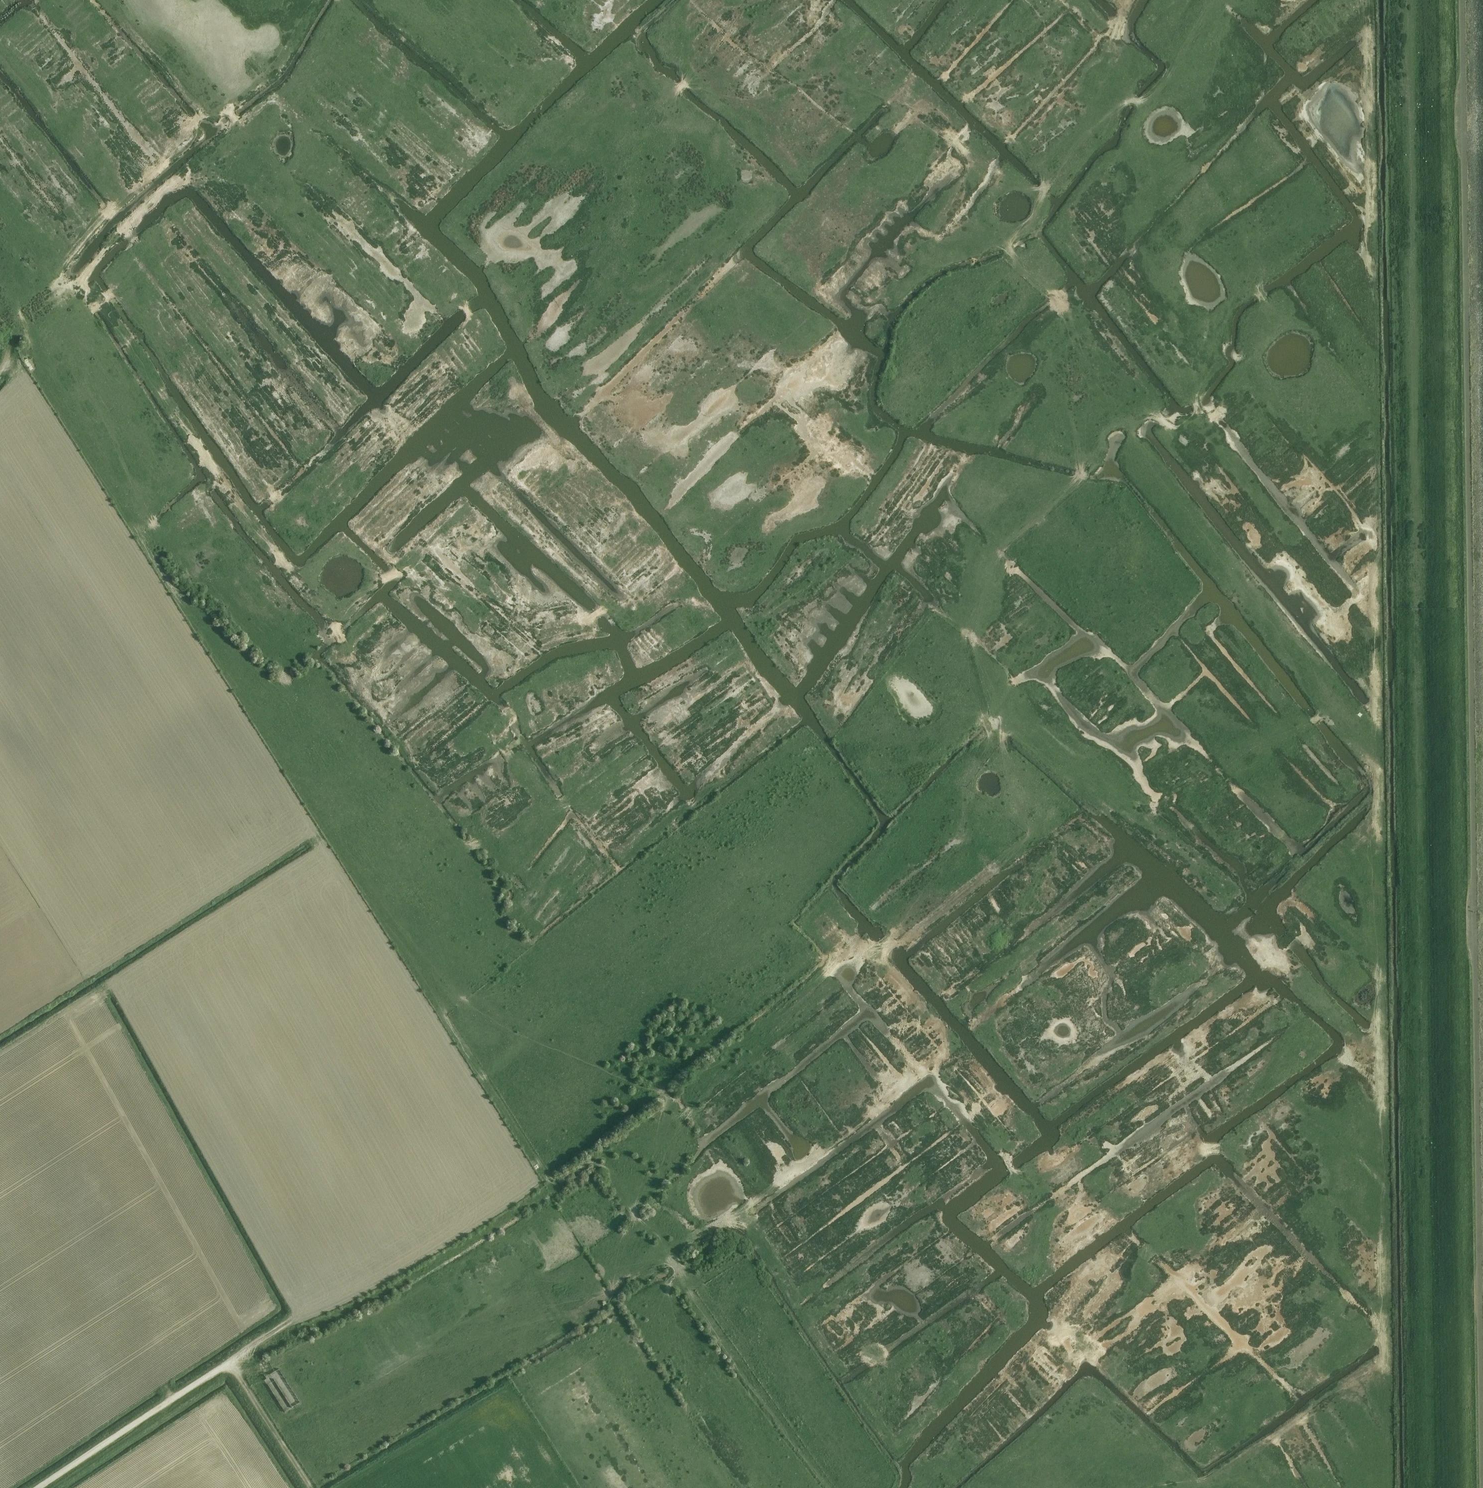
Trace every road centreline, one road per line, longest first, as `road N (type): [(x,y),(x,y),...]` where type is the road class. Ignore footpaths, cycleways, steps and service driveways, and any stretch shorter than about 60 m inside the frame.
road 1 (track): [(1413,0),(1413,1487)]
road 2 (unclassified): [(51,1487),(296,1322)]
road 3 (track): [(0,372),(12,332),(199,161)]

